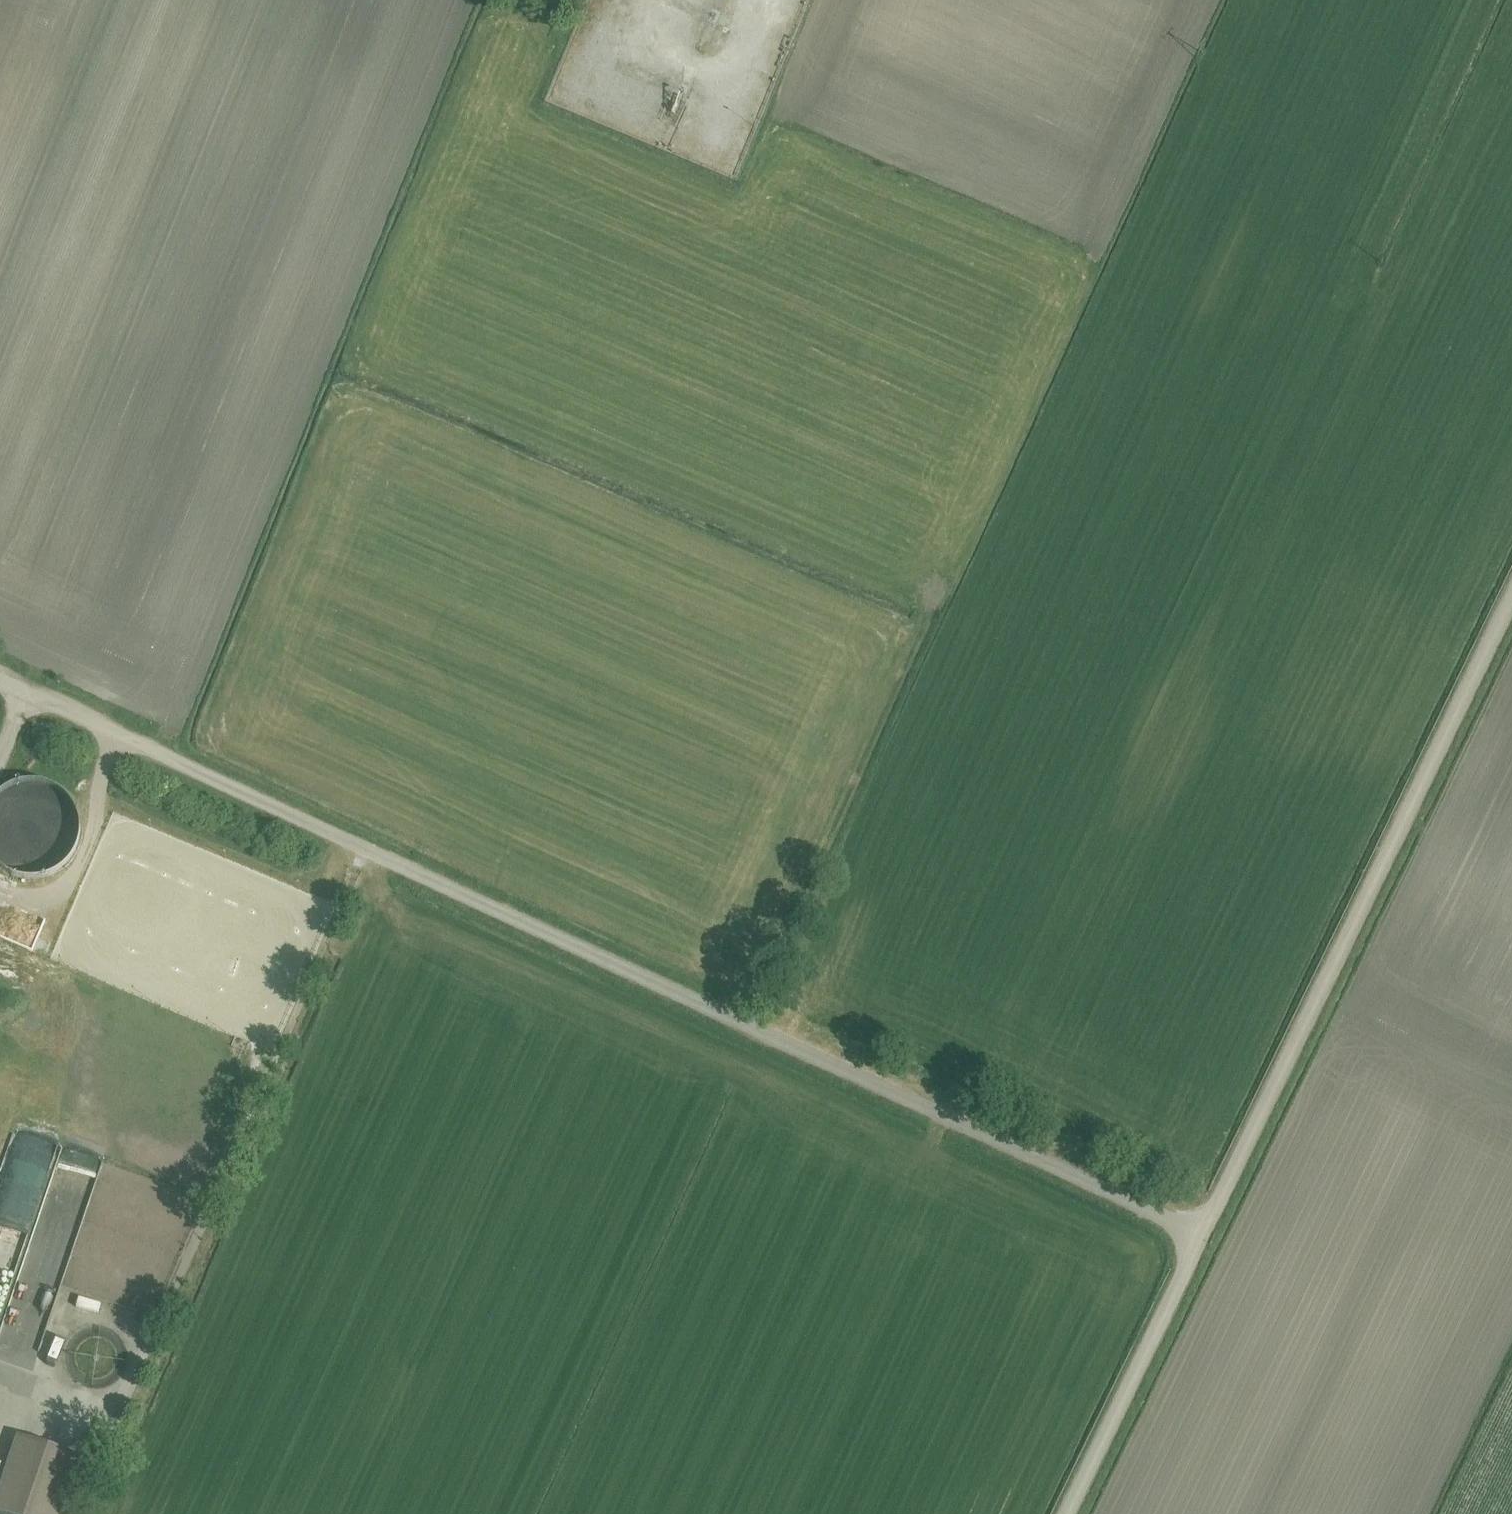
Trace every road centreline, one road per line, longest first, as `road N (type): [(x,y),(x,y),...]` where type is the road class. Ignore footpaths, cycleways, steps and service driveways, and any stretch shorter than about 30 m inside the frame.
road 1 (unclassified): [(0,674),(1204,1244)]
road 2 (unclassified): [(1511,604),(1204,1244)]
road 3 (unclassified): [(1204,1244),(1071,1513)]

